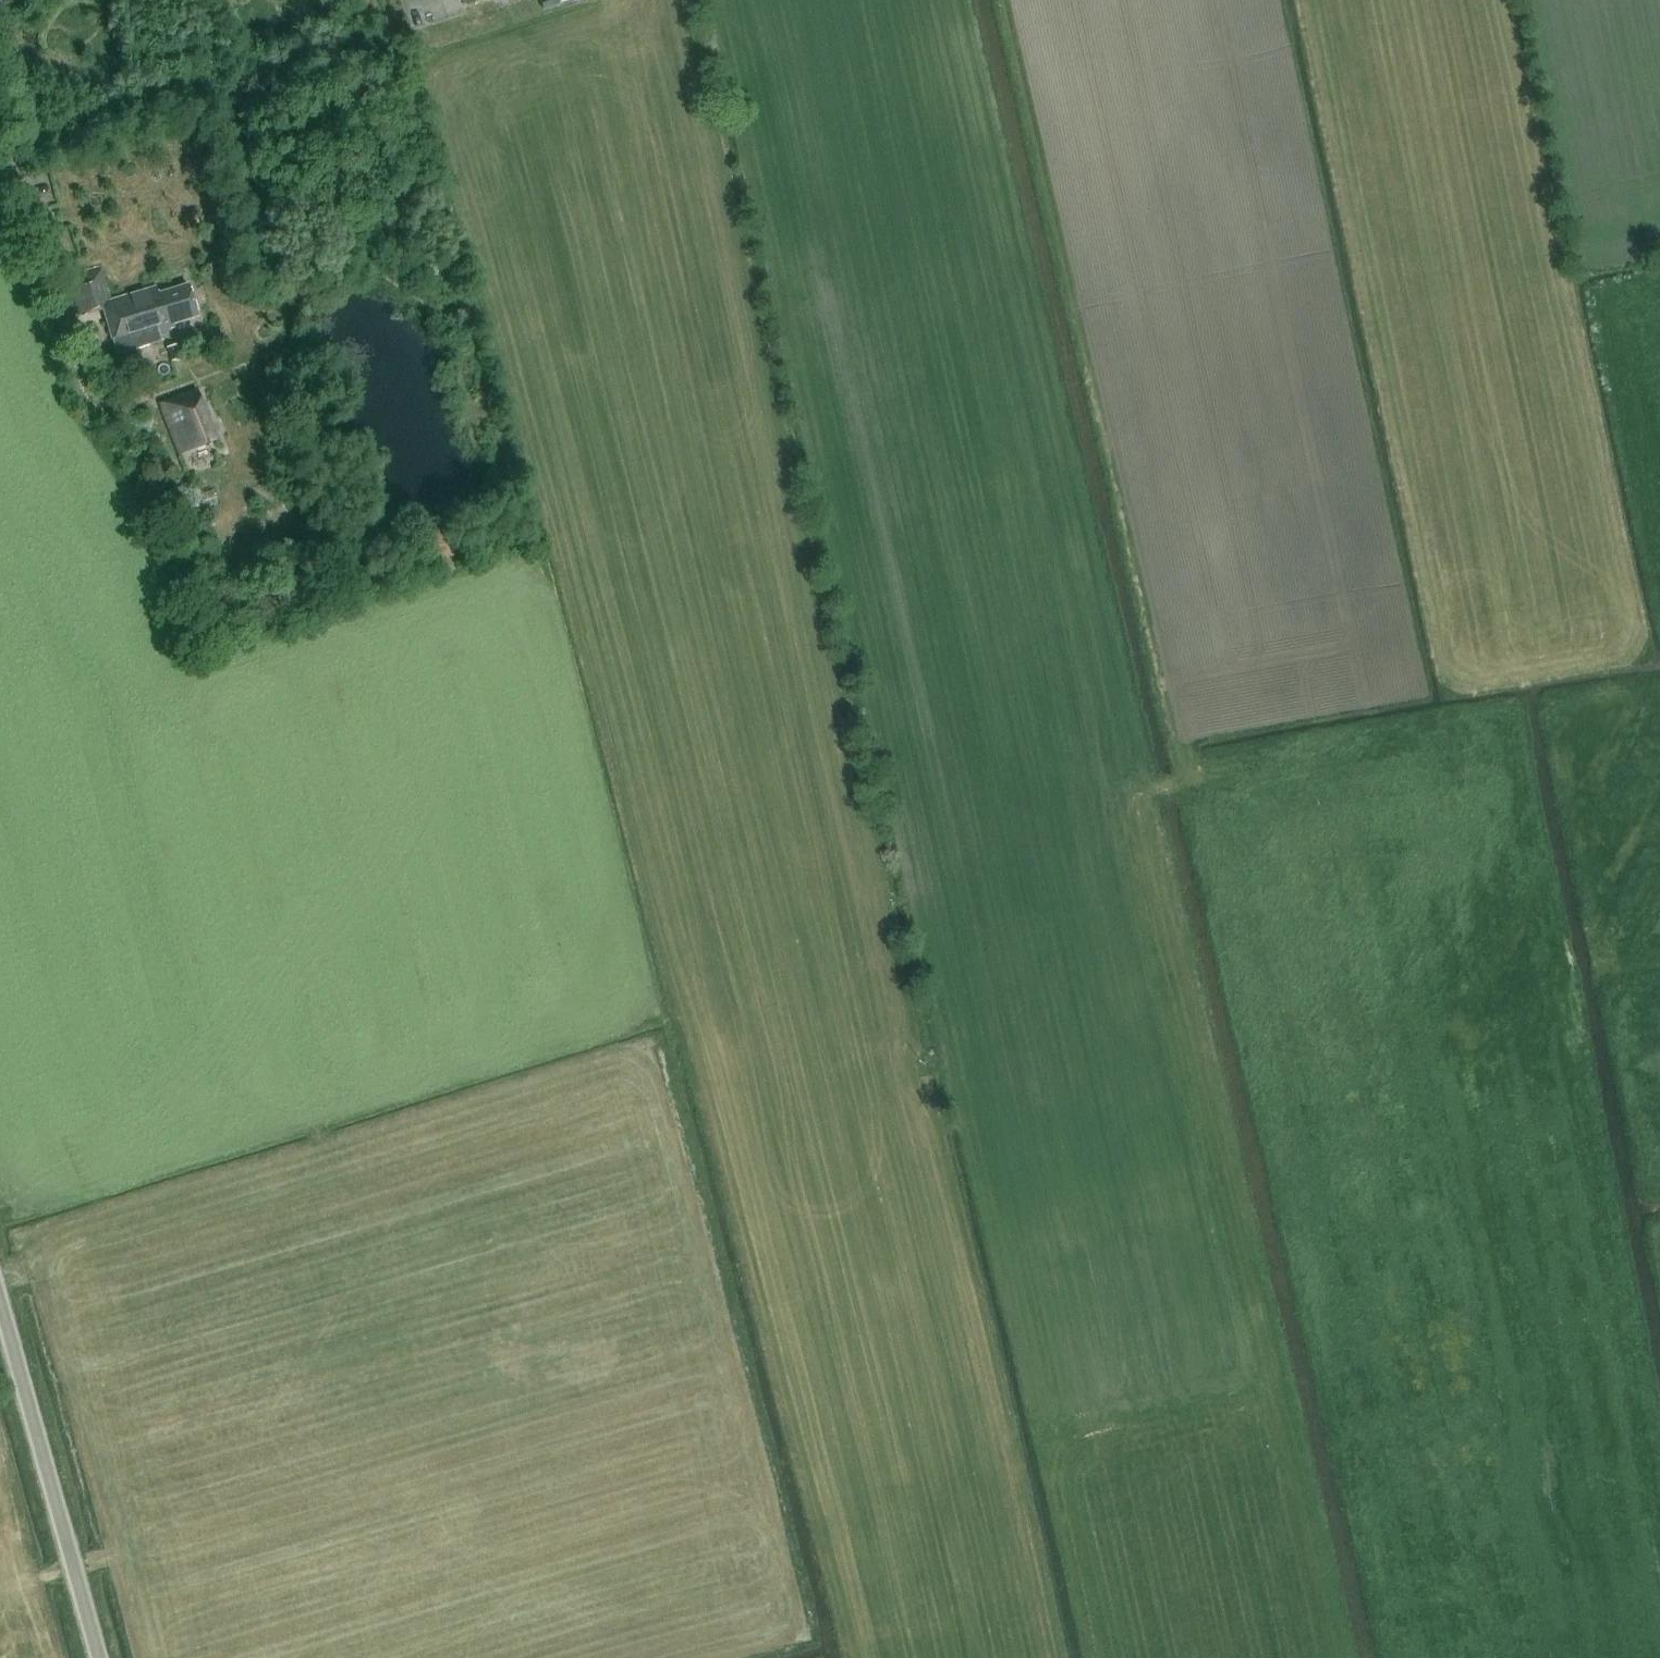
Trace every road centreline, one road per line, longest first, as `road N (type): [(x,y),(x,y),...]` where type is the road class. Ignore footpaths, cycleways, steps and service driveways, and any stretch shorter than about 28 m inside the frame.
road 1 (unclassified): [(99,1657),(0,1301)]
road 2 (track): [(0,124),(51,284)]

